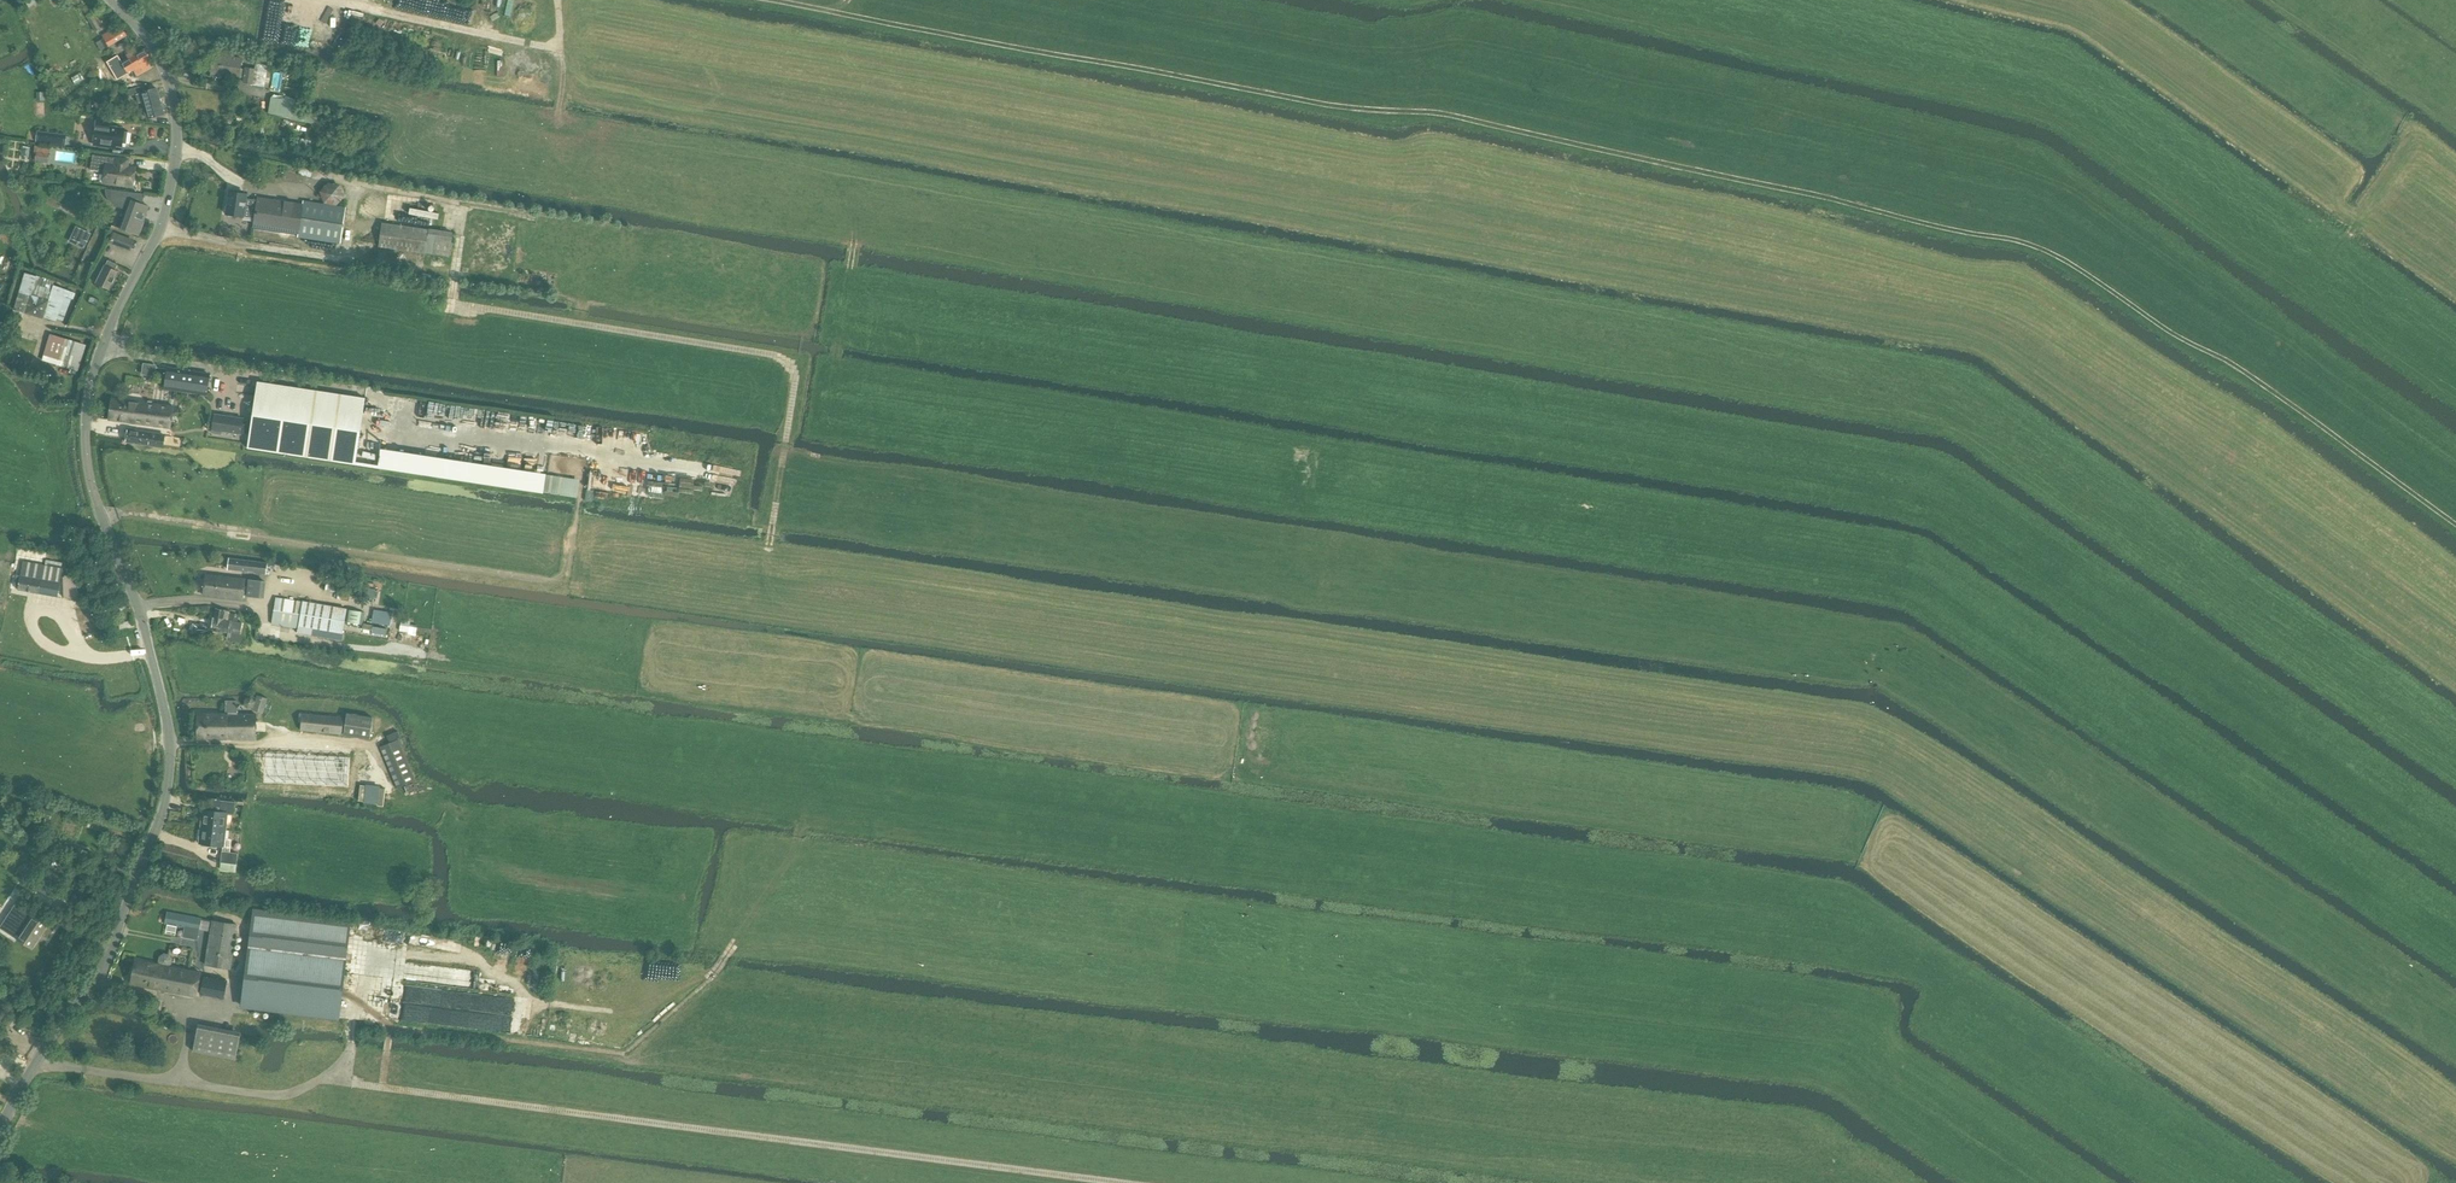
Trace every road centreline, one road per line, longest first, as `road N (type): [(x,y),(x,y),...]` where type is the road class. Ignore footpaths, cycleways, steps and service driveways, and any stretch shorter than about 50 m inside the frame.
road 1 (track): [(2455,524),(2230,362),(2037,247),(1458,117),(1351,110),(765,0)]
road 2 (tertiary): [(0,1128),(35,1062),(109,960),(159,825),(170,769),(154,664),(88,466),(96,365),(161,226),(177,146),(171,91),(155,50),(110,0)]
road 3 (track): [(1119,1182),(325,1078)]
road 4 (track): [(558,0),(560,49),(308,0)]

